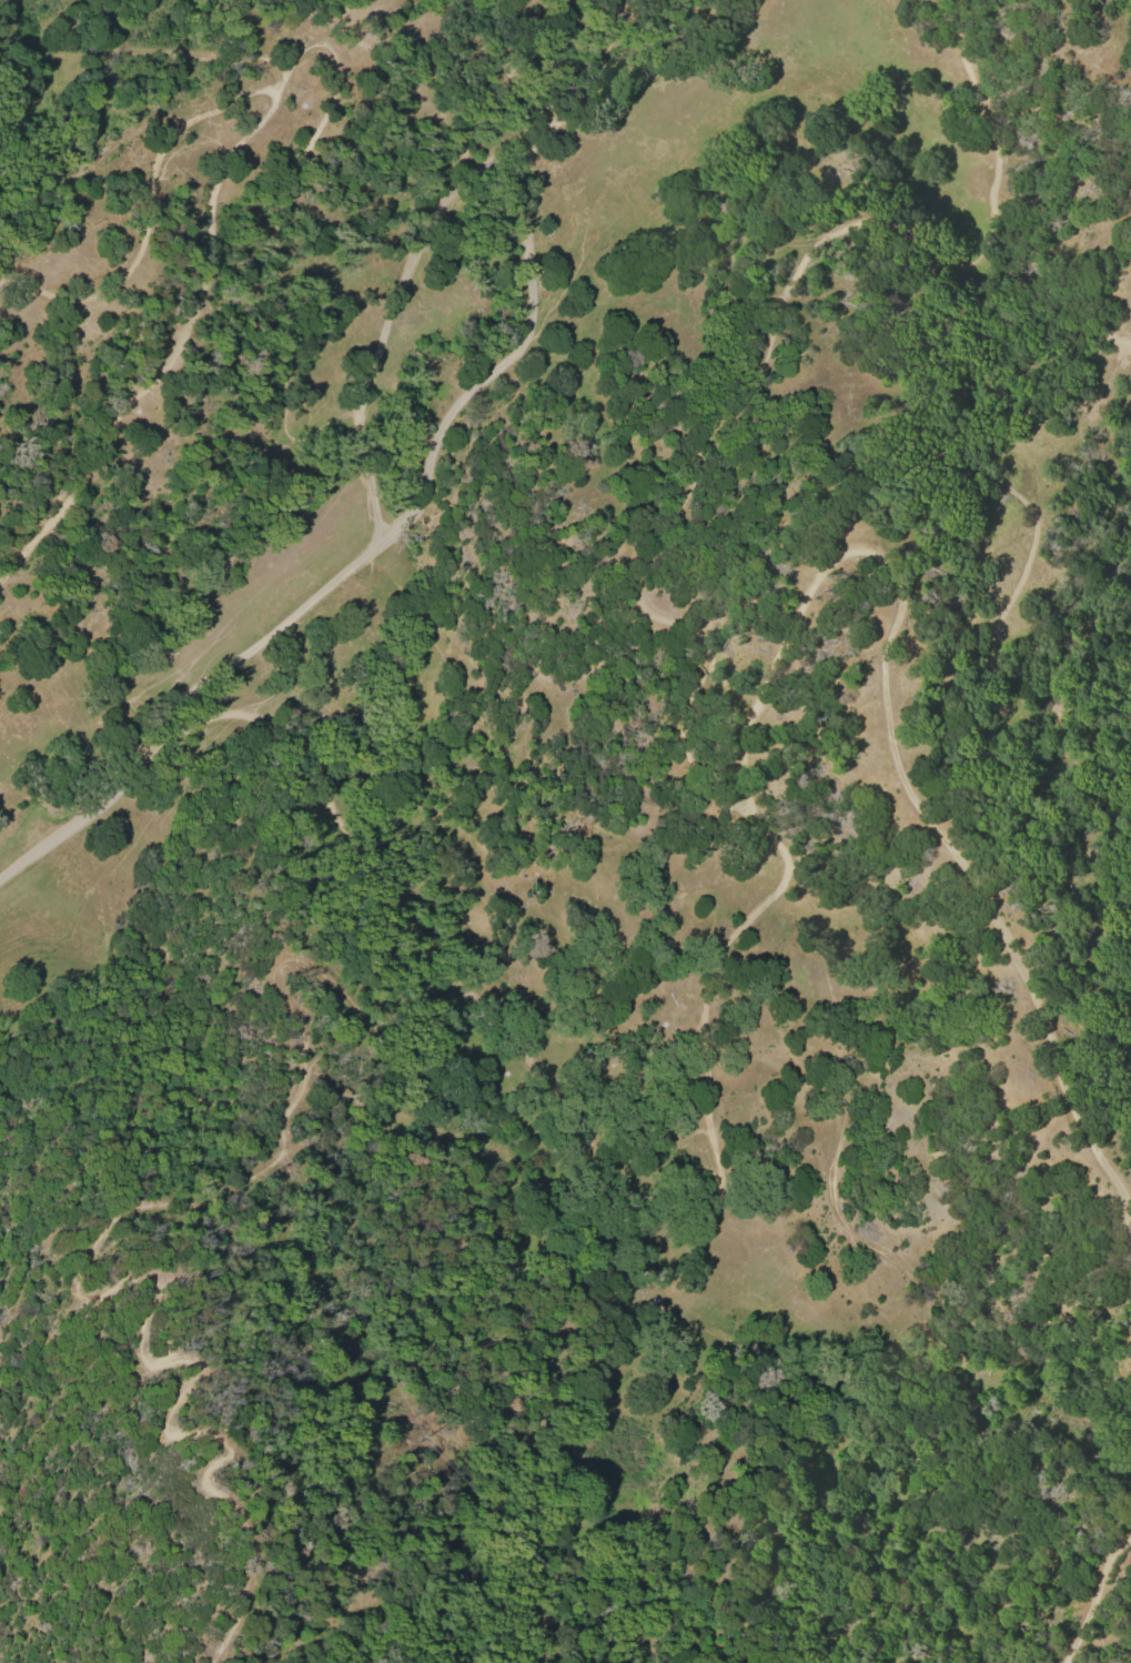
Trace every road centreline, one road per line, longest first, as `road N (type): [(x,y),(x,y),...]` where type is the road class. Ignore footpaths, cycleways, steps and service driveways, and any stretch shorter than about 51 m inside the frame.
road 1 (track): [(226,1662),(253,1581),(249,1530),(229,1498),(199,1484),(199,1473),(223,1453),(222,1441),(159,1425)]

